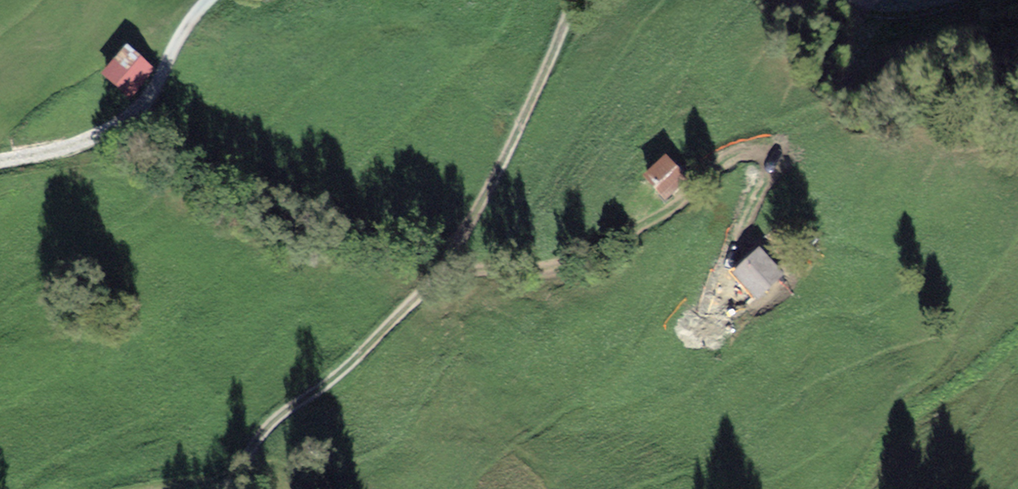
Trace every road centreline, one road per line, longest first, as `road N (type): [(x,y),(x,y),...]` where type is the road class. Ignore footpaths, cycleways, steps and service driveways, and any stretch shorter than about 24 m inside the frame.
road 1 (track): [(580,0),(457,266),(337,390),(276,421),(221,488)]
road 2 (track): [(0,160),(142,127),(218,0)]

